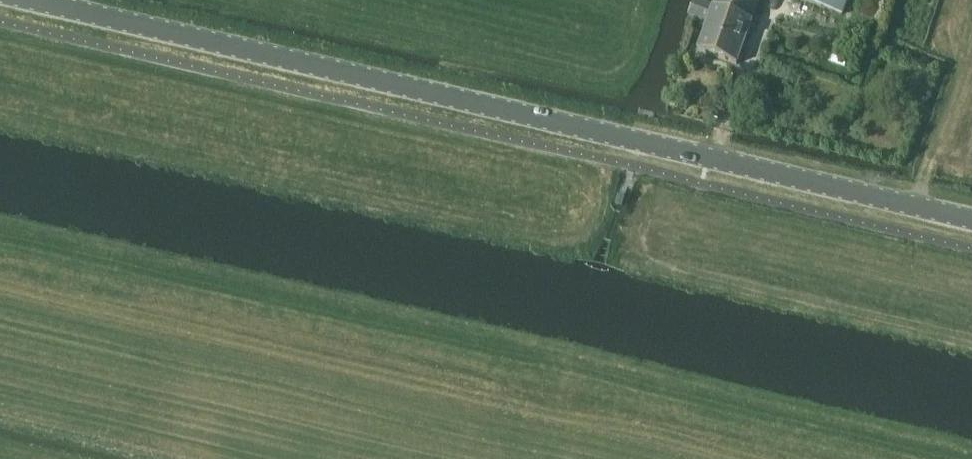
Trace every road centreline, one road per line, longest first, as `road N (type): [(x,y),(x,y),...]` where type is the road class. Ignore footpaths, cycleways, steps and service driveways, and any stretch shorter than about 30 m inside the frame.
road 1 (tertiary): [(971,222),(38,0)]
road 2 (track): [(0,277),(789,458)]

